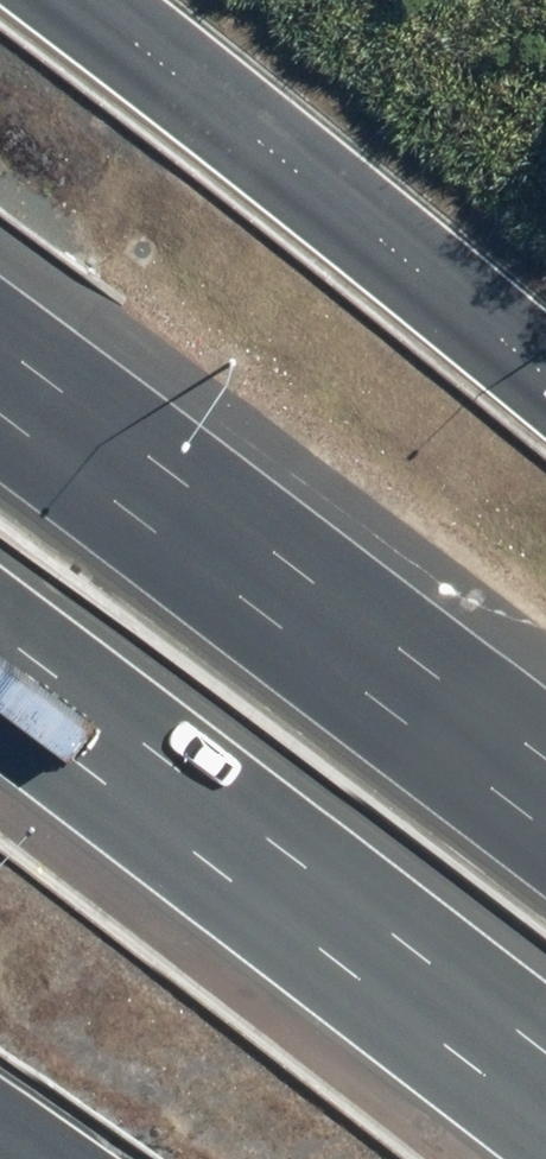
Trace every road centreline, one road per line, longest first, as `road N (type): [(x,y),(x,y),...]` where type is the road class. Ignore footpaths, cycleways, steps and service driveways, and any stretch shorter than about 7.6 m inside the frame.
road 1 (motorway): [(545,1046),(316,856),(0,631)]
road 2 (motorway): [(0,411),(545,814)]
road 3 (motorway): [(80,0),(545,372)]

